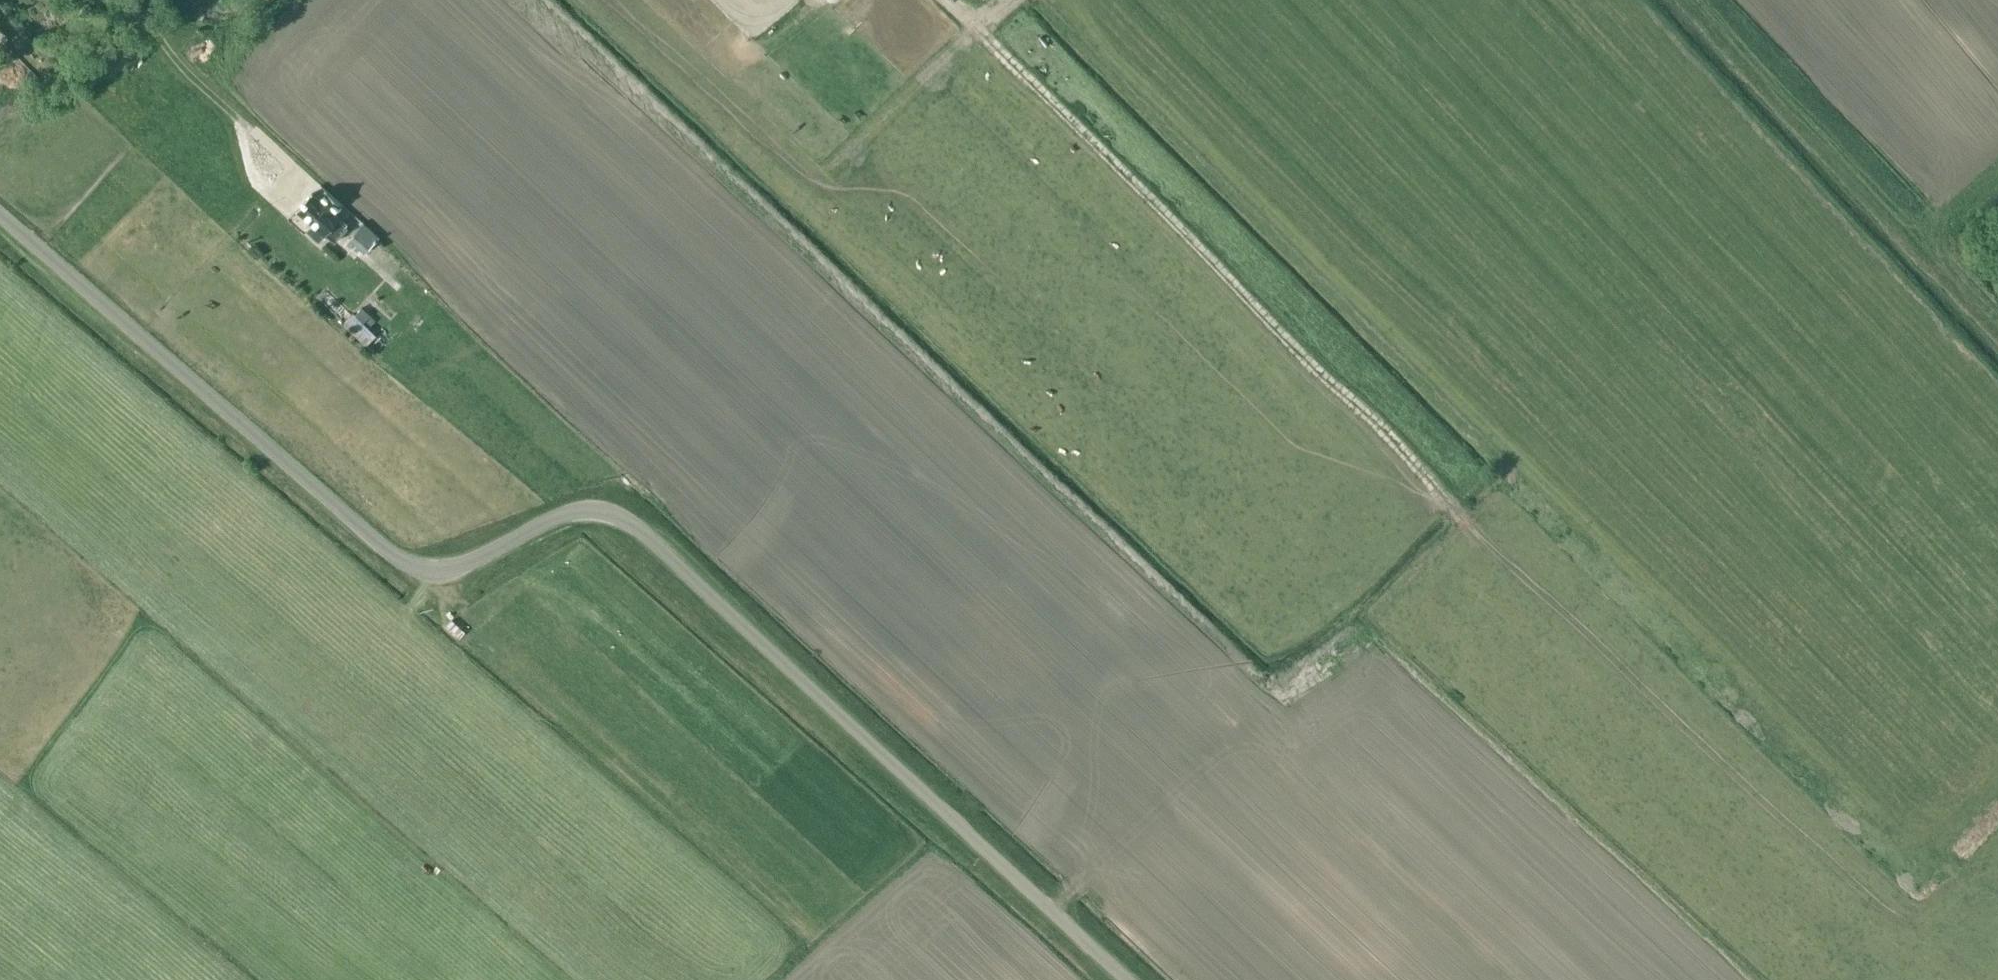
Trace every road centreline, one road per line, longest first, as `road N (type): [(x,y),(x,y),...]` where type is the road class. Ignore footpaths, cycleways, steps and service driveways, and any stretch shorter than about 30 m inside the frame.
road 1 (unclassified): [(1125,979),(632,523),(599,509),(566,514),(466,567),(429,577),(389,556),(0,216)]
road 2 (track): [(941,0),(1465,520)]

